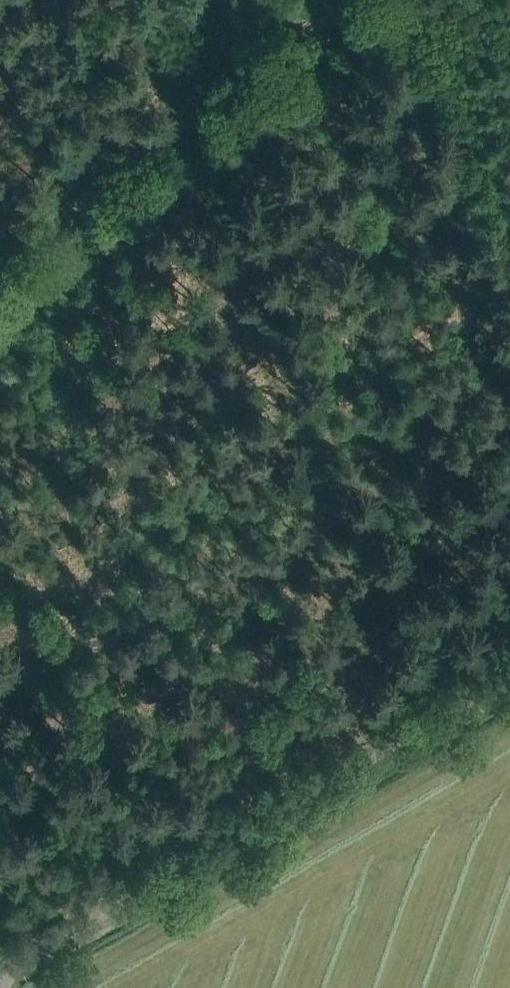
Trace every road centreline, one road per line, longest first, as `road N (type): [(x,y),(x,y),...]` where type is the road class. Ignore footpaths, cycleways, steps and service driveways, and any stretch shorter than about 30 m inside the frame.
road 1 (track): [(509,678),(0,980)]
road 2 (track): [(371,0),(0,272)]

